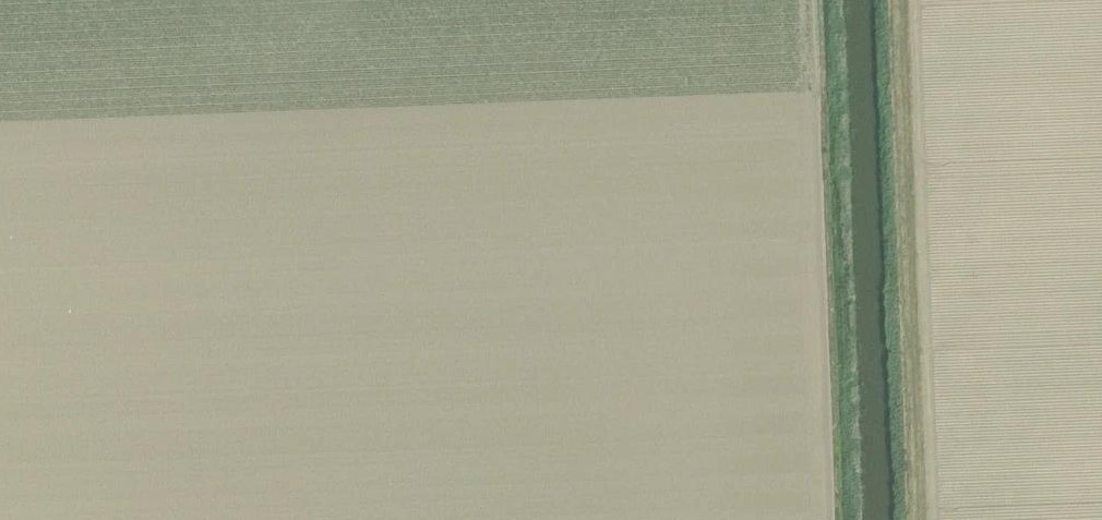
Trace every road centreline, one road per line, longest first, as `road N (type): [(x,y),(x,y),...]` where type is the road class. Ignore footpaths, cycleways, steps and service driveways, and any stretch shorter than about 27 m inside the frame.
road 1 (track): [(919,519),(900,0)]

